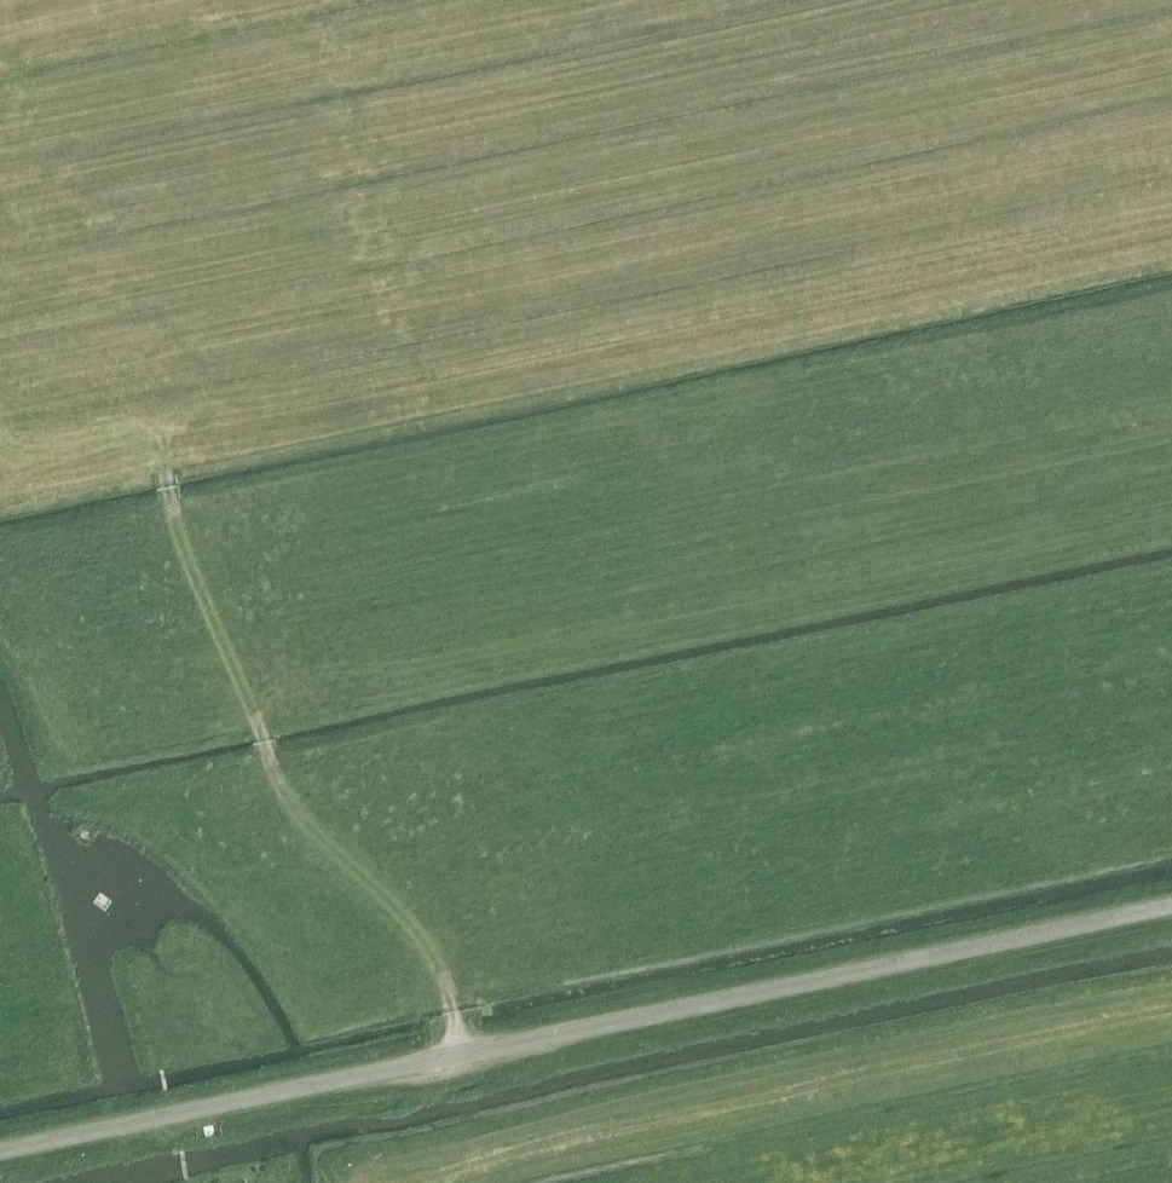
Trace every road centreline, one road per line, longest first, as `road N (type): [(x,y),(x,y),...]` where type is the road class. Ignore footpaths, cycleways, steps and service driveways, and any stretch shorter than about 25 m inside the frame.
road 1 (unclassified): [(0,1150),(1171,905)]
road 2 (track): [(163,457),(175,519),(259,720),(272,781),(438,974),(462,1055)]

